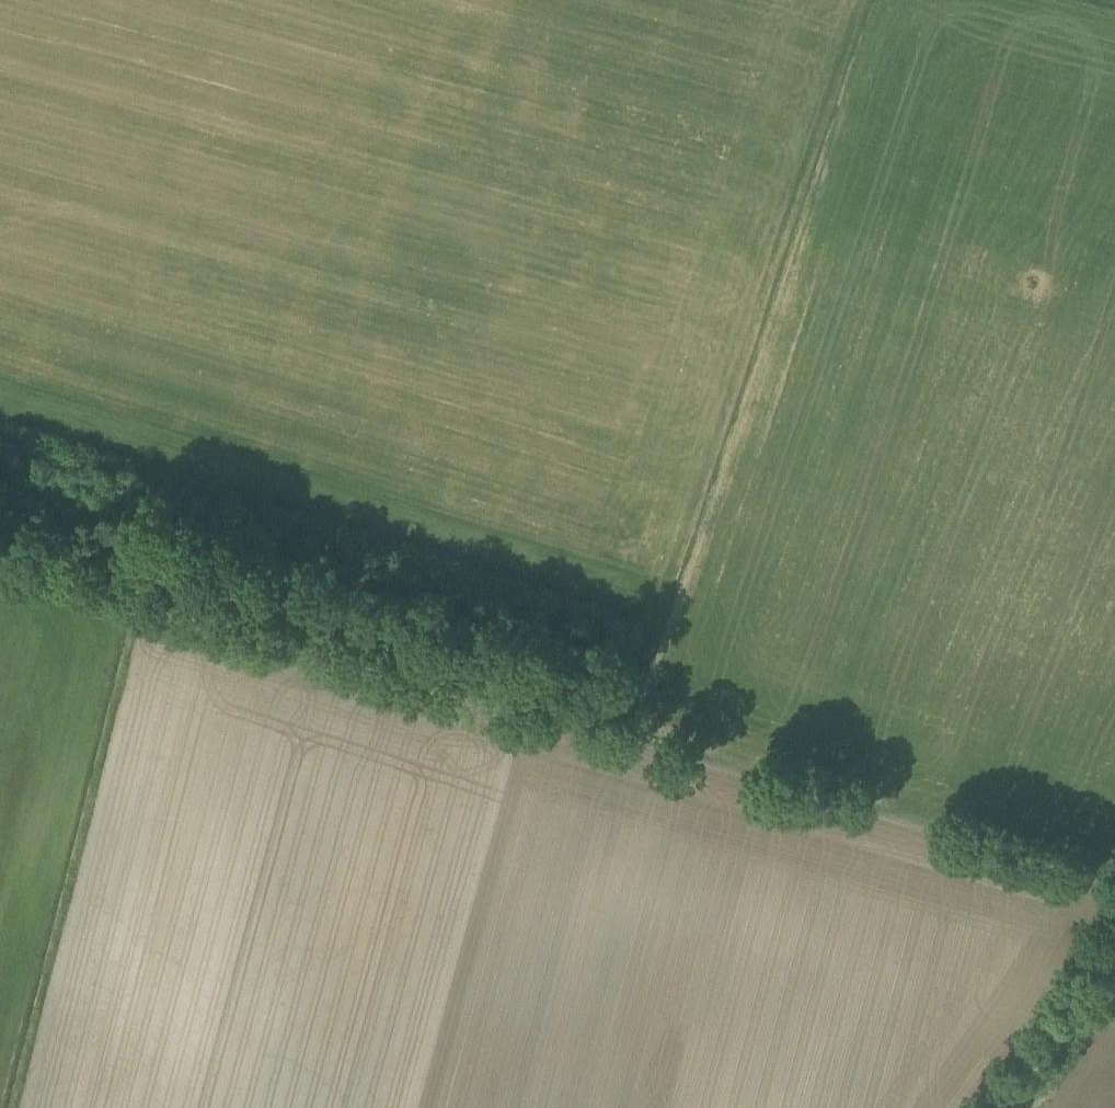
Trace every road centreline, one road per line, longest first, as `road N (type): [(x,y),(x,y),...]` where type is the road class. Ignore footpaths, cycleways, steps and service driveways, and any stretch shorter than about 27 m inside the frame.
road 1 (track): [(0,500),(644,691)]
road 2 (unclassified): [(1114,922),(997,1107)]

